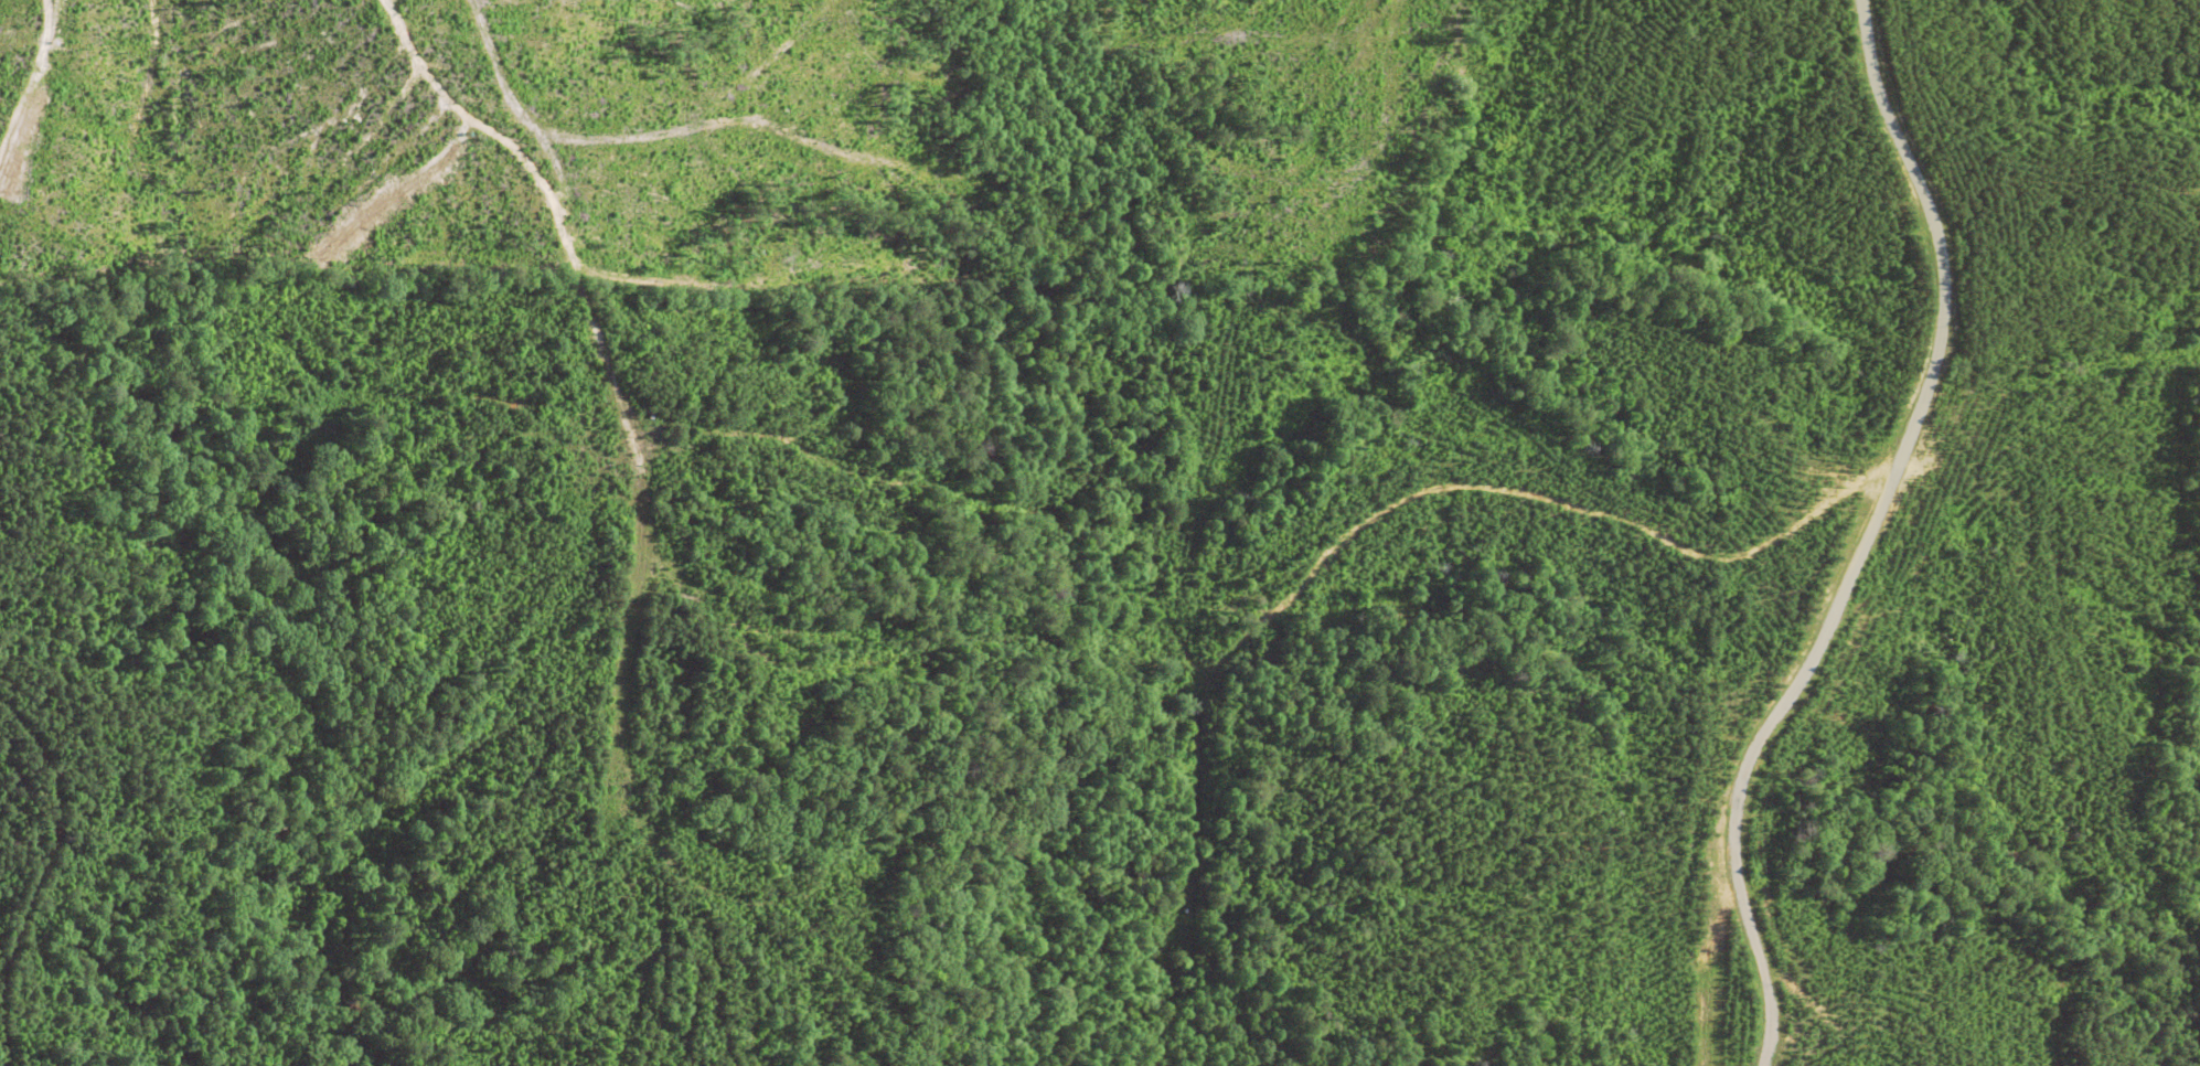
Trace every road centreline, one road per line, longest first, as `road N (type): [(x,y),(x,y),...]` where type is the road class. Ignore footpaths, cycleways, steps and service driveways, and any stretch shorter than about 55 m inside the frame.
road 1 (residential): [(1754,1065),(1763,1045),(1724,945),(1730,828),(1919,387),(1908,226),(1869,126),(1842,0)]

